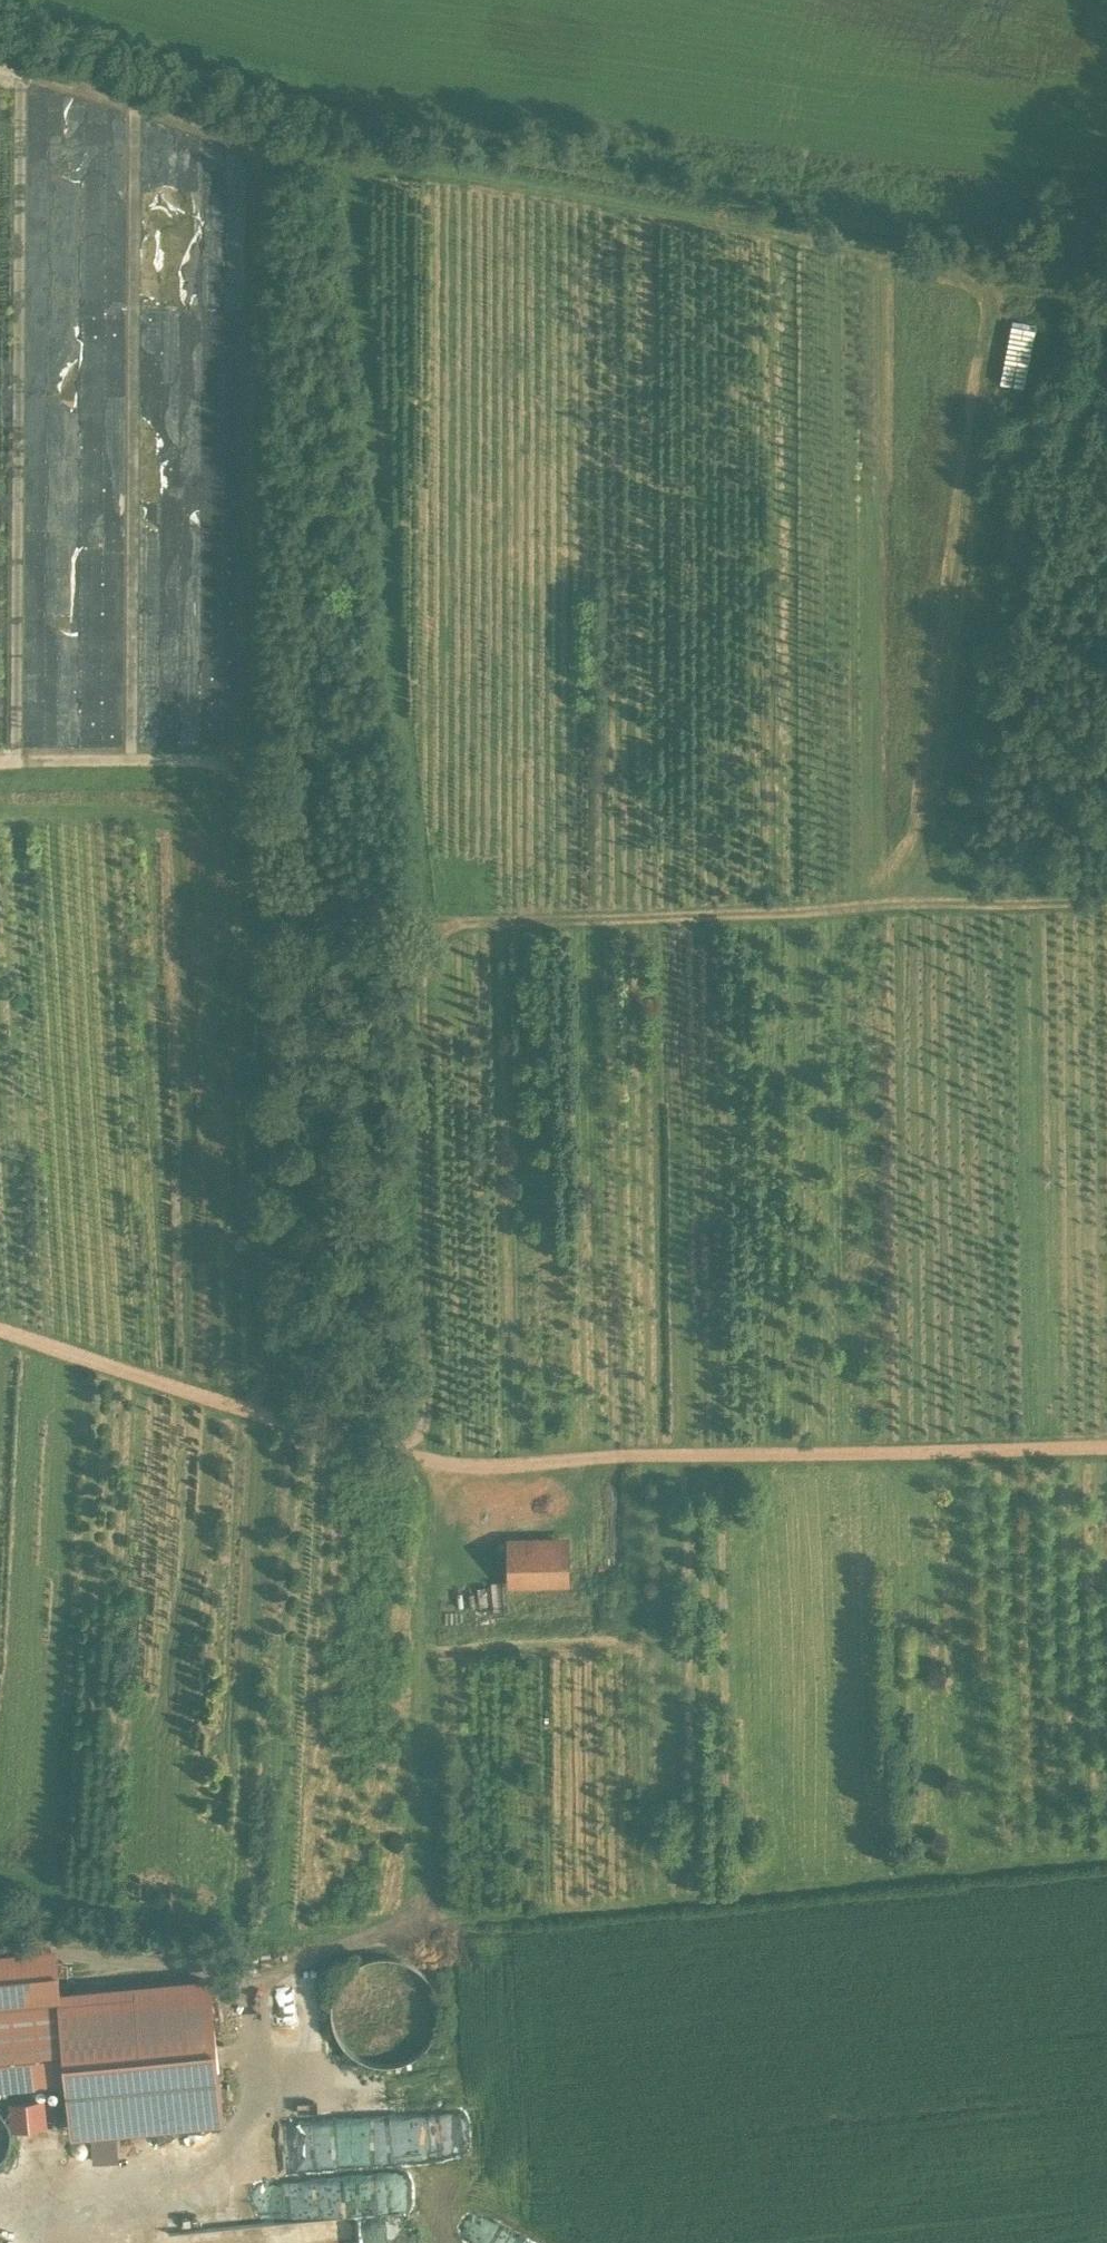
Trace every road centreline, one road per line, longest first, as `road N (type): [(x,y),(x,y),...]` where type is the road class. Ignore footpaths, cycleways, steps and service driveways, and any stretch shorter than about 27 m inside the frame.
road 1 (track): [(920,904),(997,289),(831,244),(409,159),(371,164),(348,180),(328,163),(252,153),(135,104)]
road 2 (track): [(133,763),(135,104),(20,75),(16,764)]
road 3 (track): [(1106,899),(448,923),(420,904),(348,180)]
road 4 (track): [(1106,1447),(451,1457),(432,1467),(418,1898),(410,1925),(309,1957)]
road 5 (track): [(432,1467),(0,1328)]
road 6 (track): [(243,763),(0,764)]

